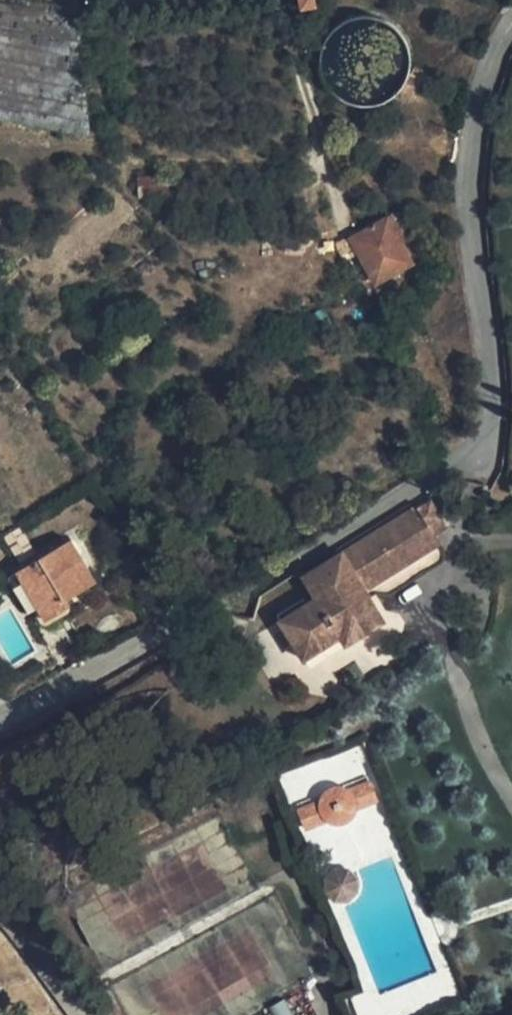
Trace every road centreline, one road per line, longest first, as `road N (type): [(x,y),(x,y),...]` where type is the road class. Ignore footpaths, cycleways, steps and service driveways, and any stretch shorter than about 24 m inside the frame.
road 1 (residential): [(511,38),(481,123),(474,234),(490,402),(486,430),(469,455),(120,663),(0,721)]

